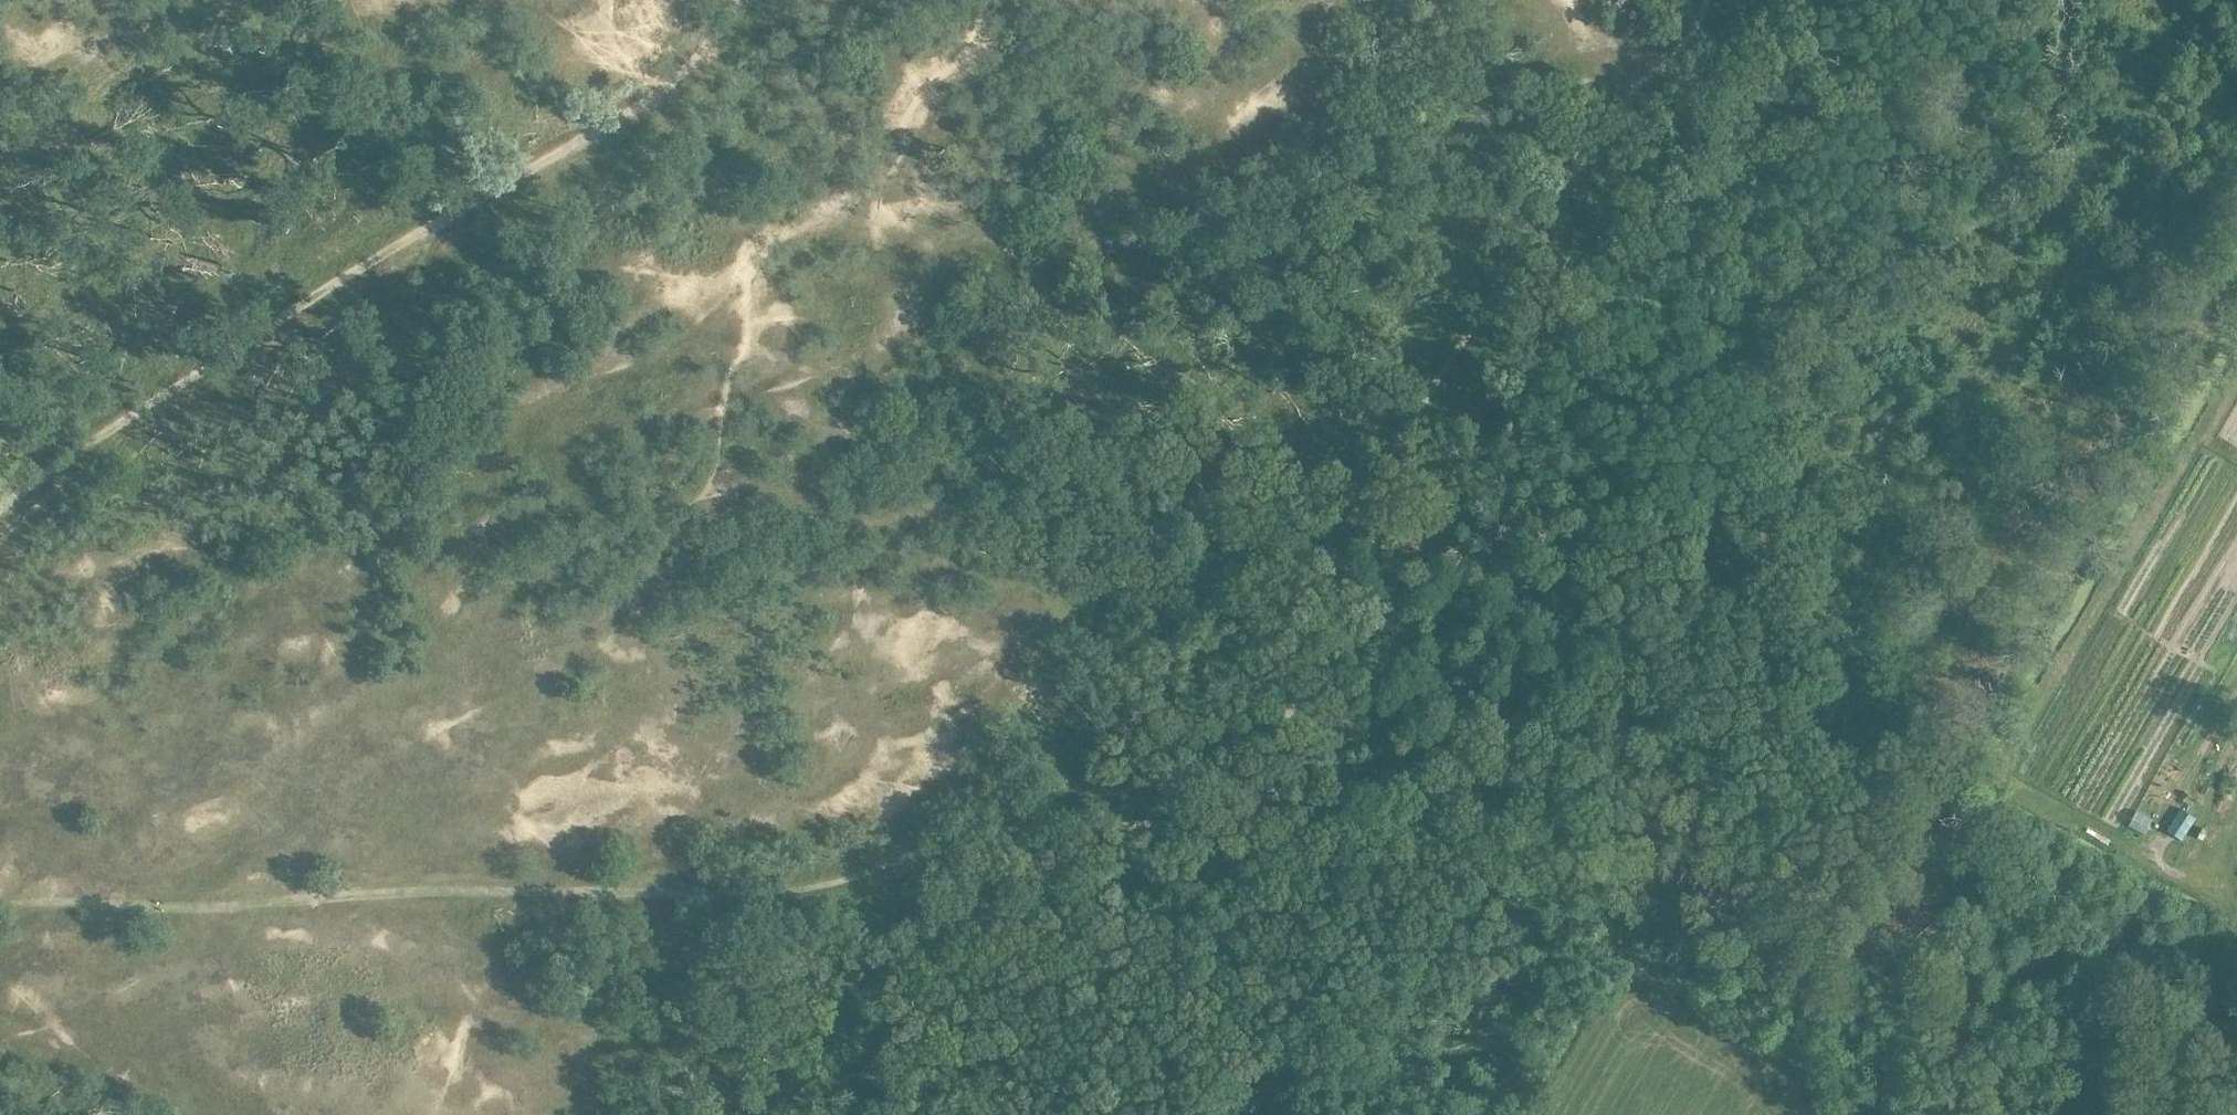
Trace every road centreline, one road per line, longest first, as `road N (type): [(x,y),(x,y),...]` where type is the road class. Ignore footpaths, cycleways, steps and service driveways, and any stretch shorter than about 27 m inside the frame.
road 1 (track): [(1240,813),(1354,583),(1397,435),(1526,229),(1646,80),(1690,38),(1706,0)]
road 2 (track): [(0,509),(103,430),(286,310),(666,86),(736,0)]

